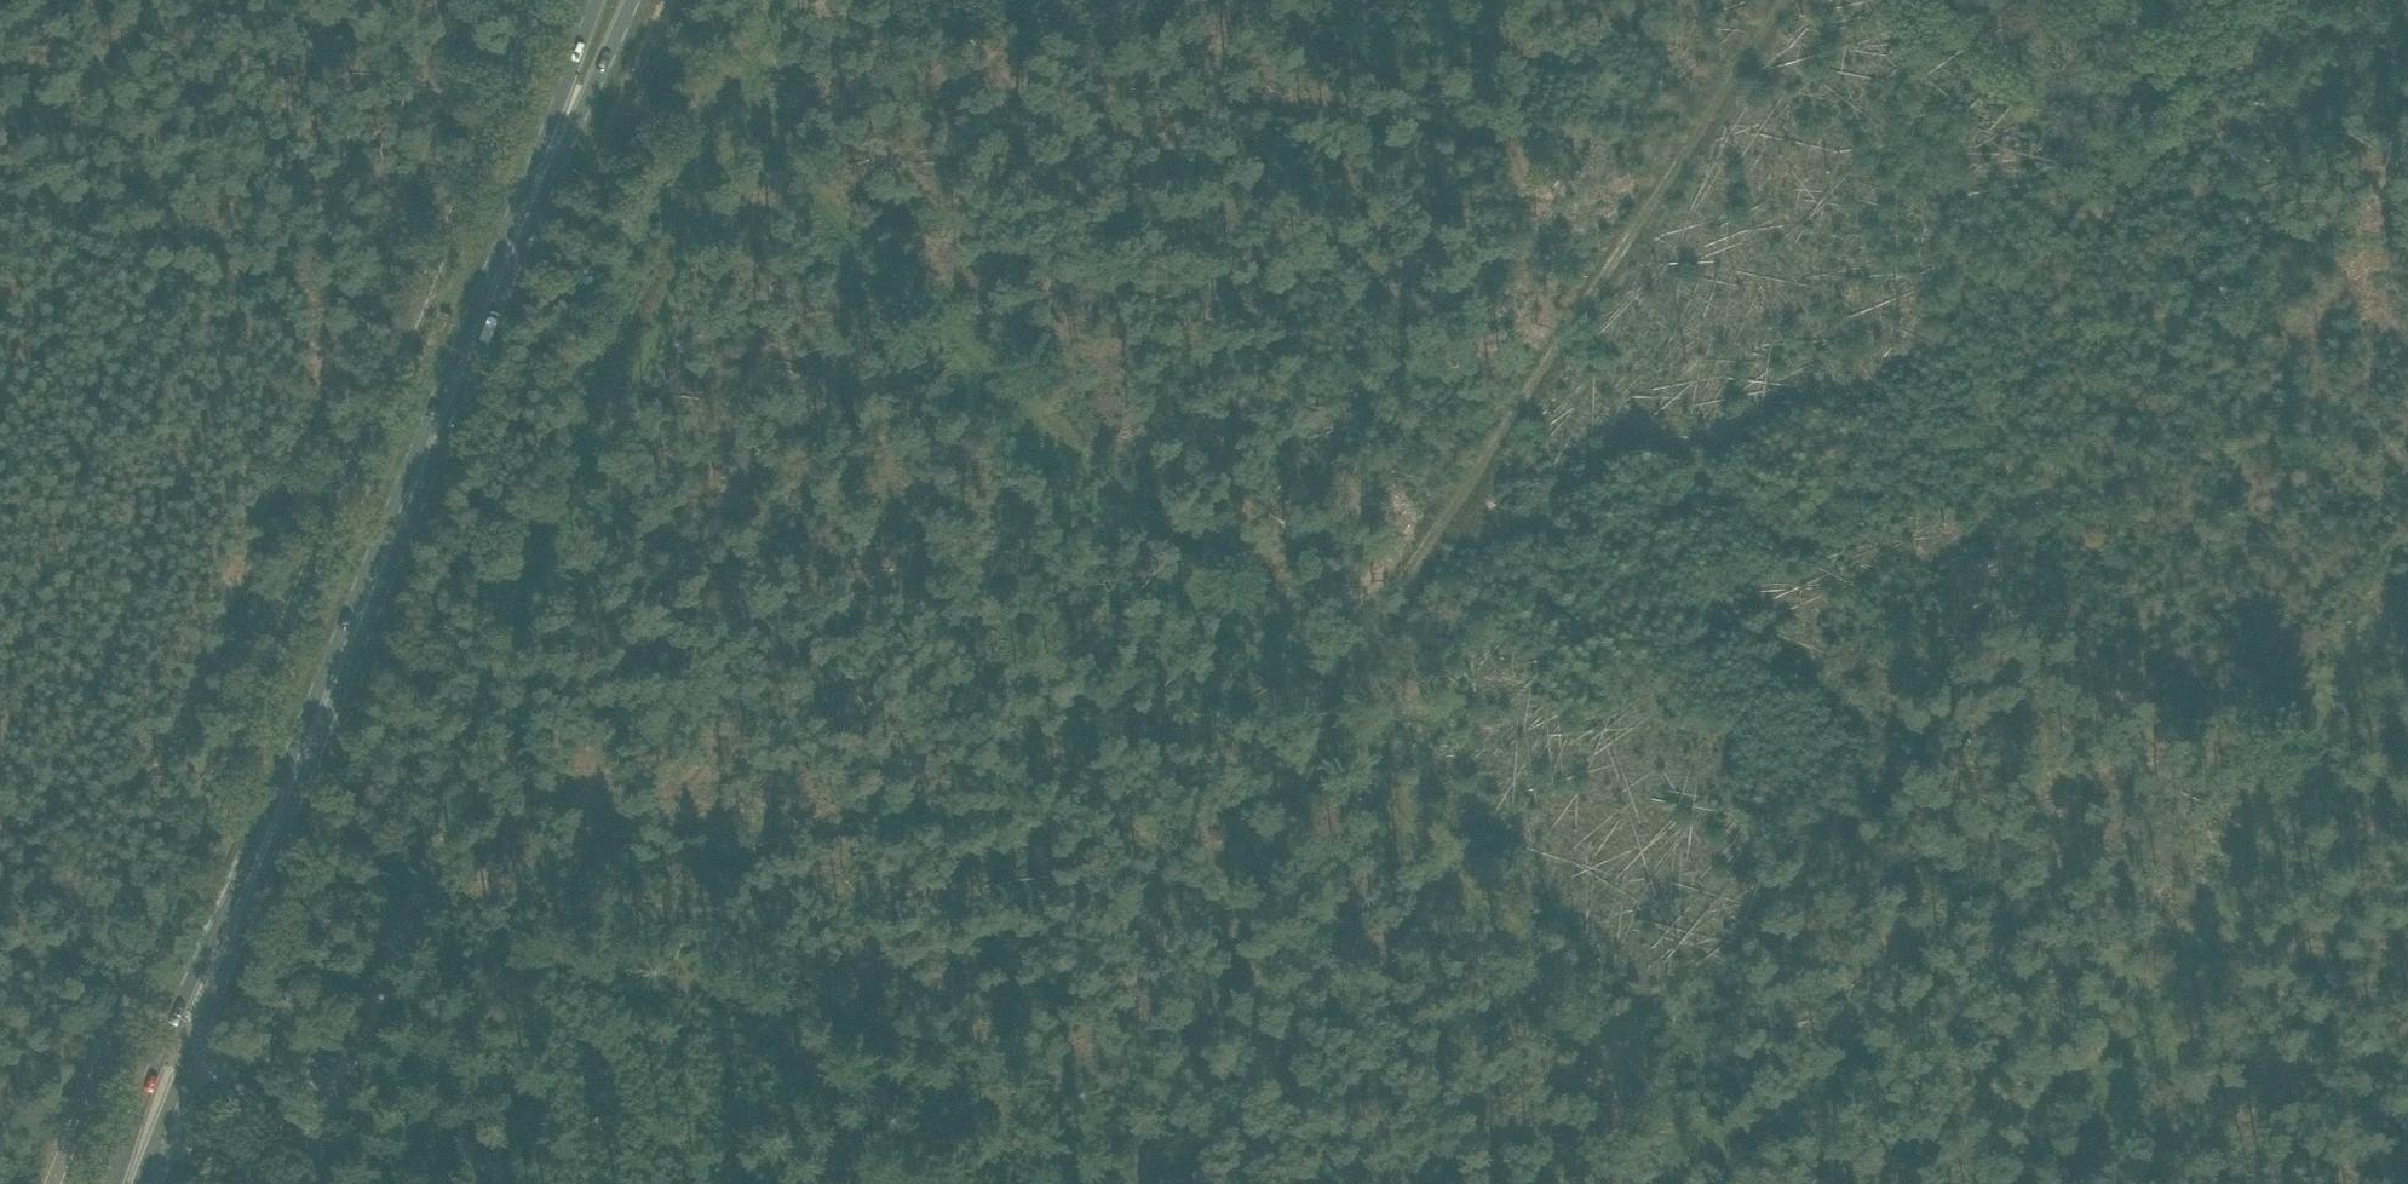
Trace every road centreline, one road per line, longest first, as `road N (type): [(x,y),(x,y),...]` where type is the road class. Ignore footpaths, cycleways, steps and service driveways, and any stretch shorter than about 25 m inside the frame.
road 1 (track): [(774,0),(731,97),(1326,721),(1613,1044),(1755,1183)]
road 2 (primary): [(247,888),(538,180)]
road 3 (track): [(2407,581),(2354,650),(2290,812),(2077,1183)]
road 4 (track): [(197,1035),(342,1183)]
road 5 (primary): [(538,180),(630,0)]
road 6 (primary): [(597,0),(538,180)]
road 7 (primary): [(197,1035),(247,888)]
road 8 (primary): [(247,888),(192,972),(172,1021)]
road 9 (primary): [(172,1021),(145,1088),(136,1166)]
road 10 (primary): [(136,1166),(197,1035)]

